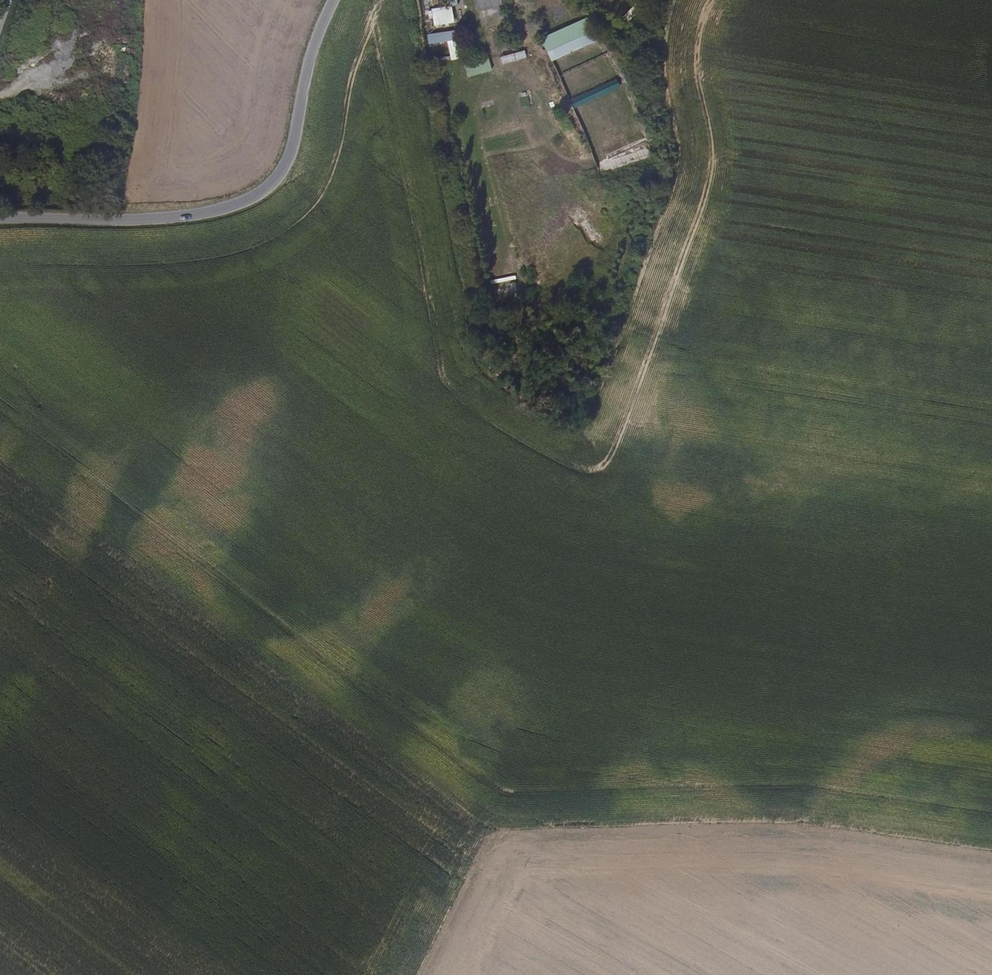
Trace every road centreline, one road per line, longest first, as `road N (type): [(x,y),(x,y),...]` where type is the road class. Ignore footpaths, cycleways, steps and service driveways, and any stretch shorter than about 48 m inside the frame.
road 1 (unclassified): [(0,219),(196,216),(270,185),(294,139),(311,55),(334,0)]

